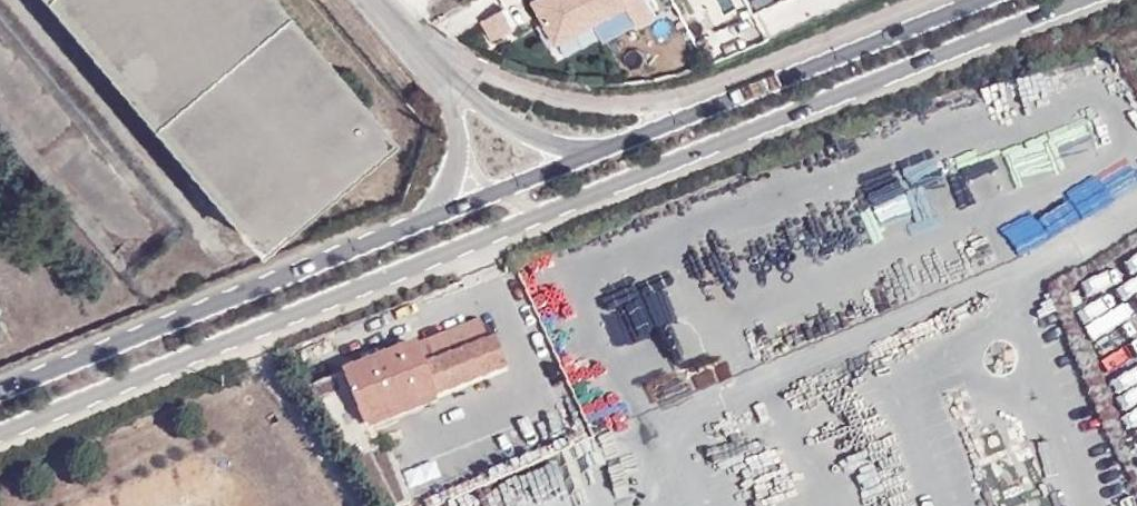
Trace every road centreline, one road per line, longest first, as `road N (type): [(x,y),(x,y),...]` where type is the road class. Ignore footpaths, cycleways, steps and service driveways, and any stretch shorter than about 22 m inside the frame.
road 1 (primary): [(0,434),(1083,0)]
road 2 (primary): [(431,219),(0,391)]
road 3 (primary): [(982,0),(604,153)]
road 4 (primary): [(604,153),(431,219)]
road 5 (tertiary): [(604,153),(522,132),(443,79)]
road 6 (tertiary): [(443,79),(466,152),(431,219)]

